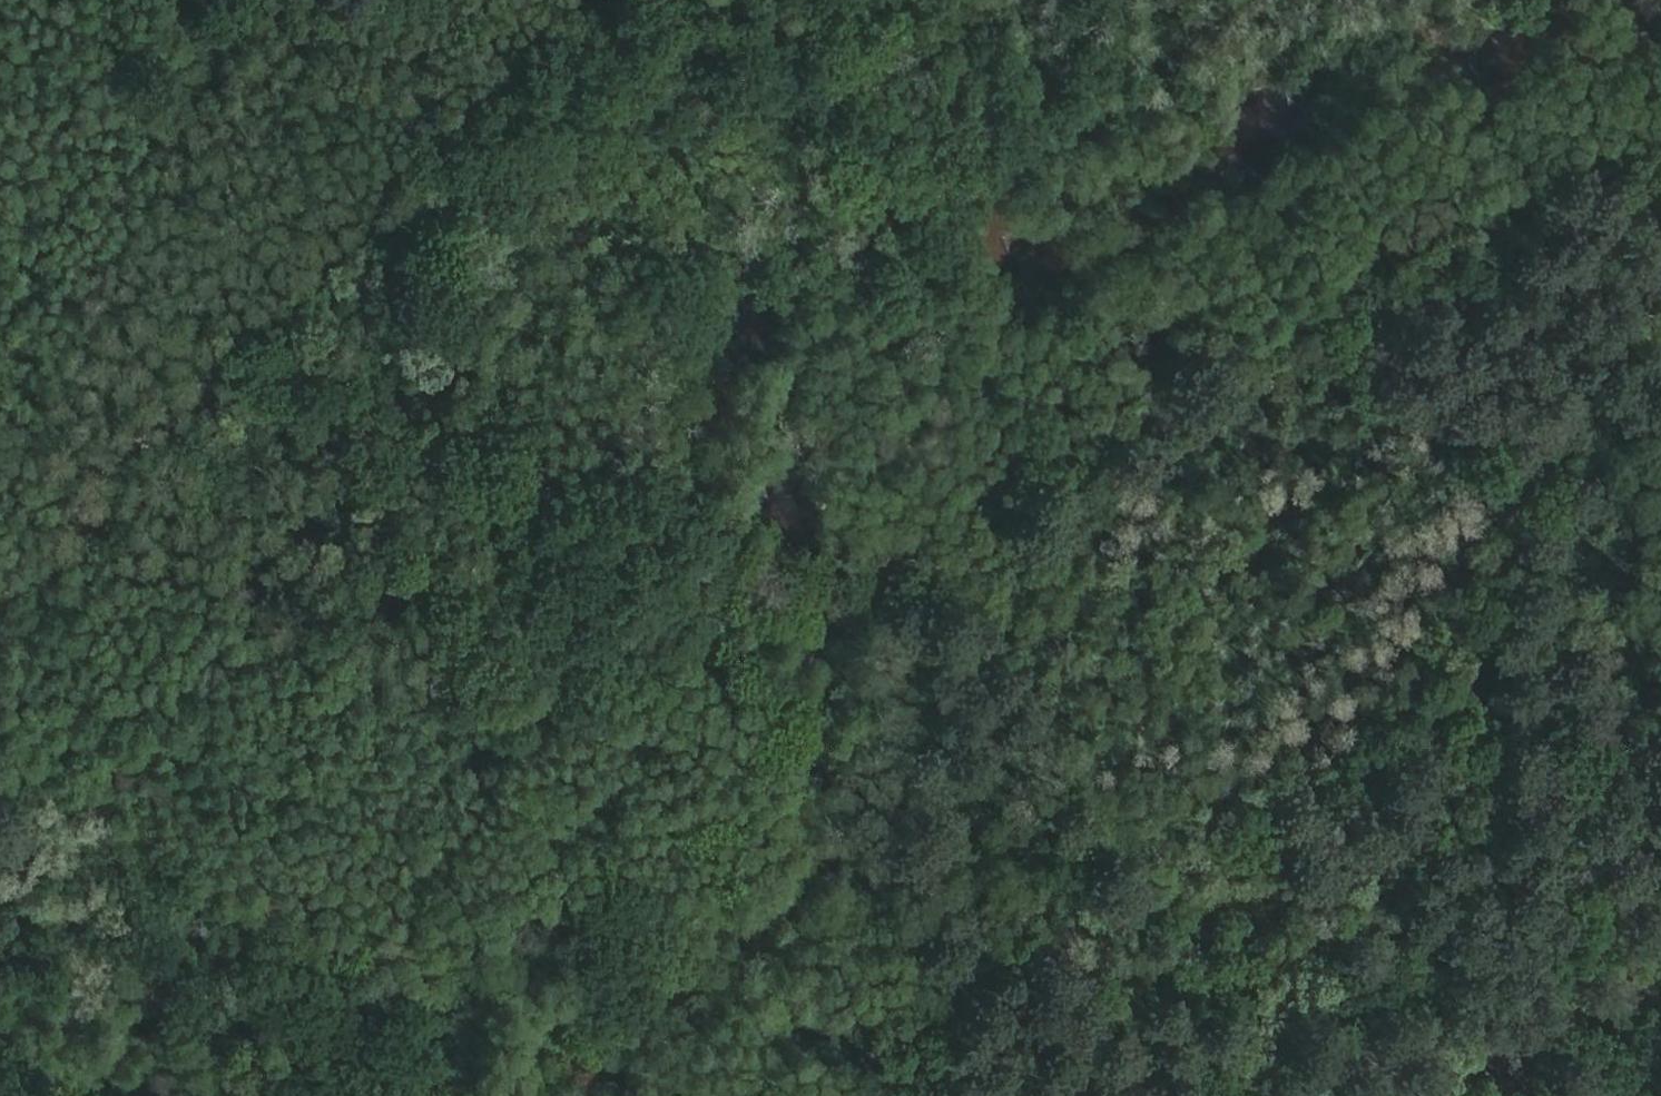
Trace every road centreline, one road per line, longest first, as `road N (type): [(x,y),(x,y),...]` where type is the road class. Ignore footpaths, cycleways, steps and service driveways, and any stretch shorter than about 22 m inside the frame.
road 1 (track): [(0,566),(122,477),(643,0)]
road 2 (track): [(1389,1095),(1660,964)]

